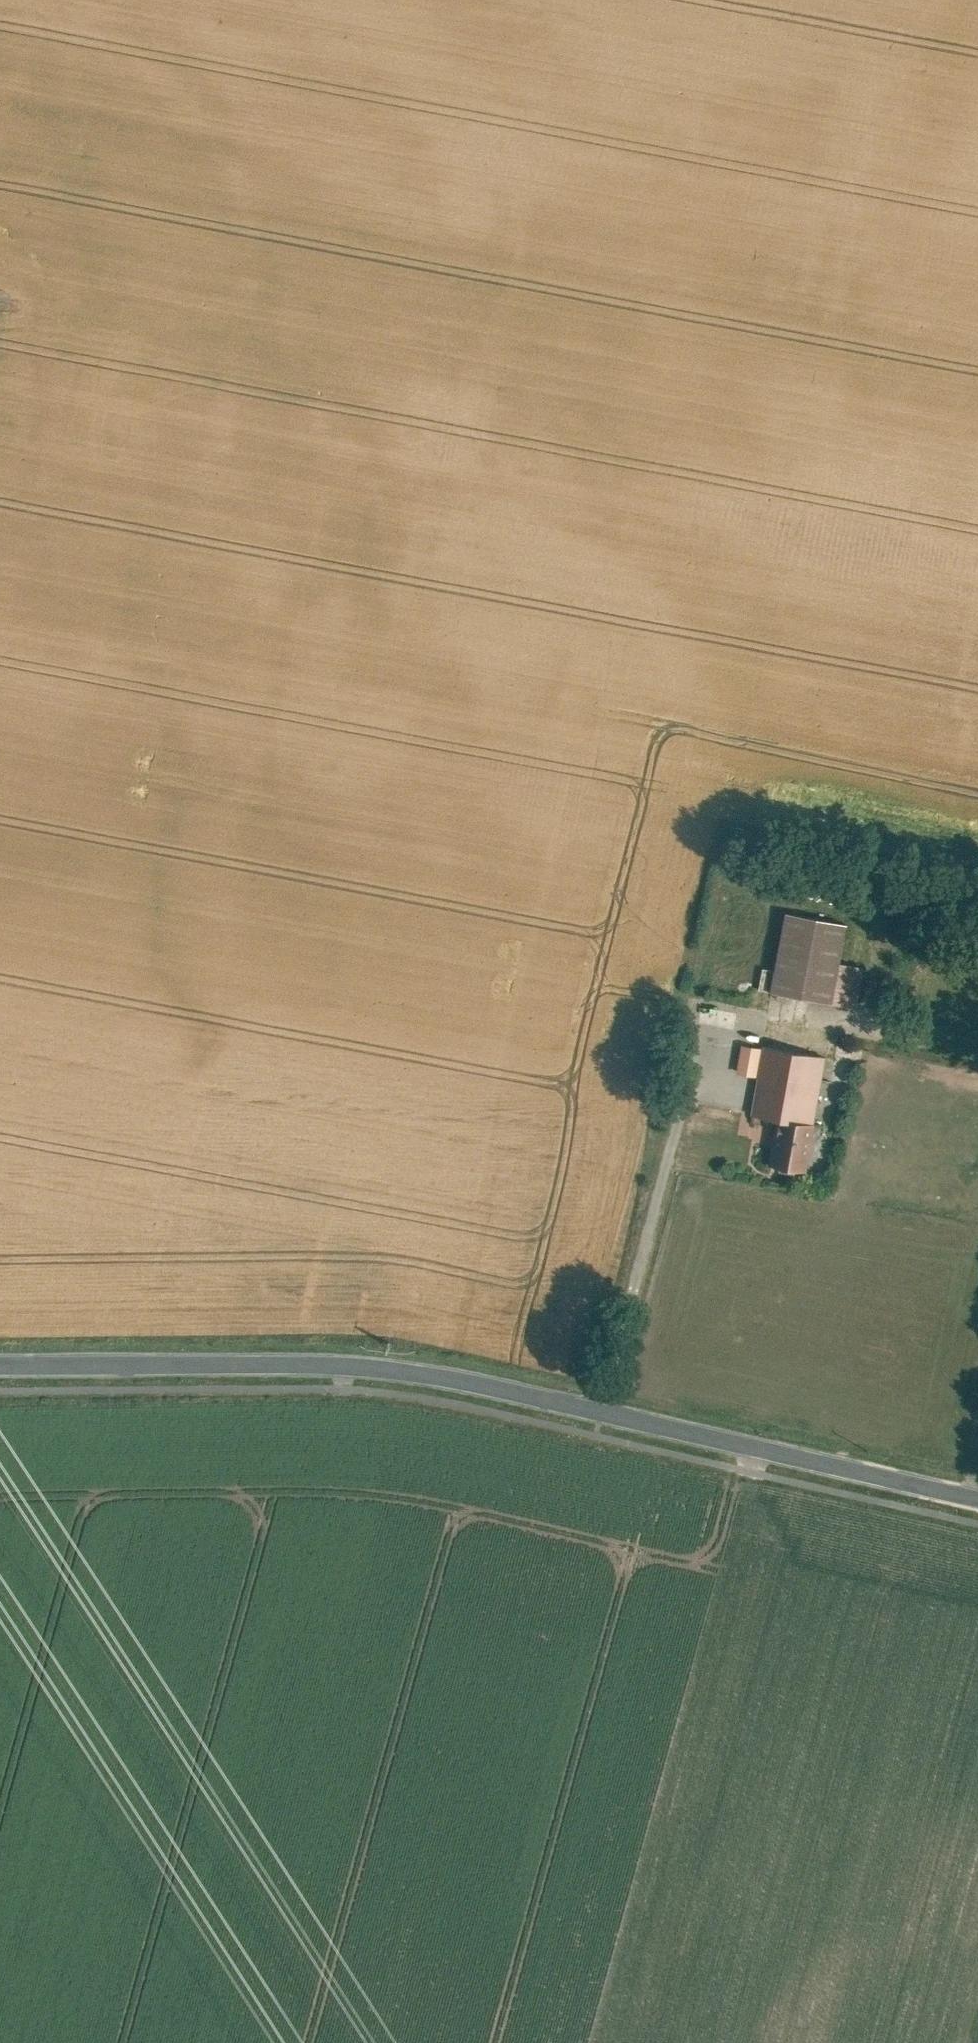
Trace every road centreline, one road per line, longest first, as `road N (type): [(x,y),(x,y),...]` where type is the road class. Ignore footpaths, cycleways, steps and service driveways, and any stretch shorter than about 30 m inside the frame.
road 1 (tertiary): [(0,1364),(363,1367),(467,1380),(977,1499)]

